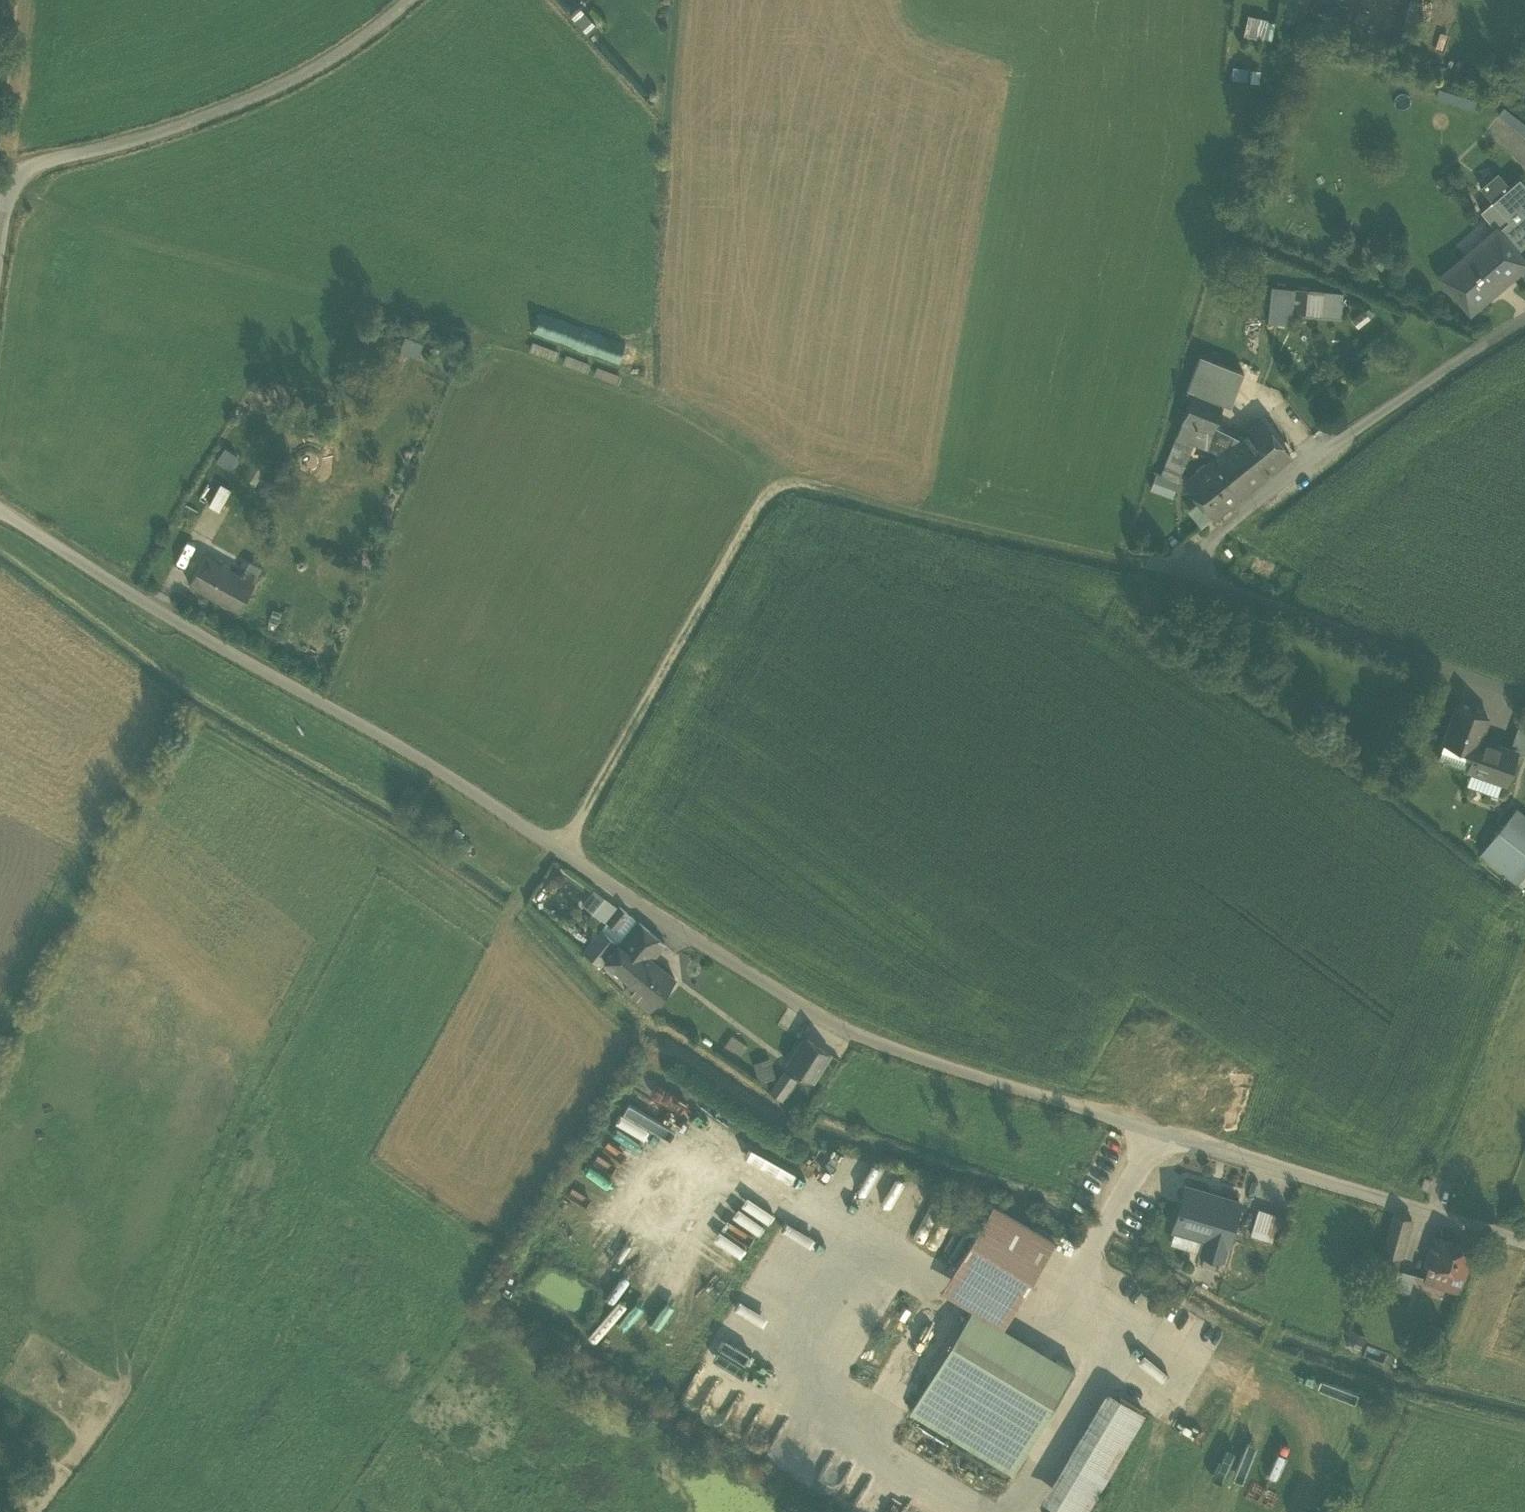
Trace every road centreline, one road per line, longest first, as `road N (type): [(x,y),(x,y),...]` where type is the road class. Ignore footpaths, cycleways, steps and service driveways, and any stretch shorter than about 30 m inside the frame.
road 1 (unclassified): [(0,522),(127,603),(433,766),(854,1036),(1524,1239)]
road 2 (track): [(1184,566),(769,481),(555,844)]
road 3 (unclassified): [(1524,317),(1184,566),(1524,692)]
road 4 (track): [(769,481),(668,384),(679,0)]
road 5 (unclassified): [(0,249),(14,169),(174,131),(292,81),(415,0)]

